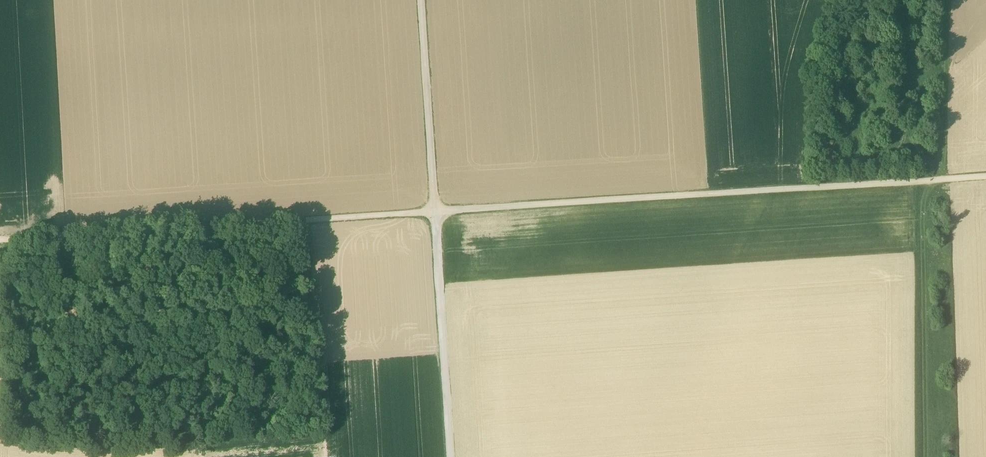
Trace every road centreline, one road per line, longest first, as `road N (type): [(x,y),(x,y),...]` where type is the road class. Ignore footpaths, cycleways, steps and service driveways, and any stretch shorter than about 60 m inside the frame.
road 1 (track): [(434,212),(985,176)]
road 2 (track): [(0,240),(434,212)]
road 3 (track): [(451,456),(434,212)]
road 4 (track): [(434,212),(420,0)]

